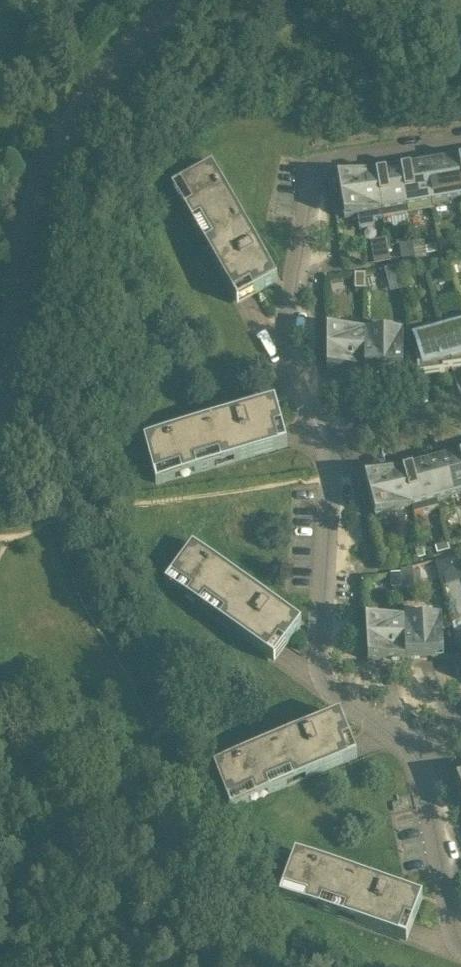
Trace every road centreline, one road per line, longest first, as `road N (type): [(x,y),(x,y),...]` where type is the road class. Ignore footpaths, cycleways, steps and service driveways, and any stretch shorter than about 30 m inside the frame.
road 1 (residential): [(0,406),(23,258),(45,179),(87,96),(176,0)]
road 2 (residential): [(325,443),(285,358),(315,169),(328,159),(460,137)]
road 3 (residential): [(409,749),(332,690),(321,671),(325,443)]
road 4 (residential): [(460,946),(420,767),(409,749)]
road 5 (residential): [(325,443),(460,406)]

